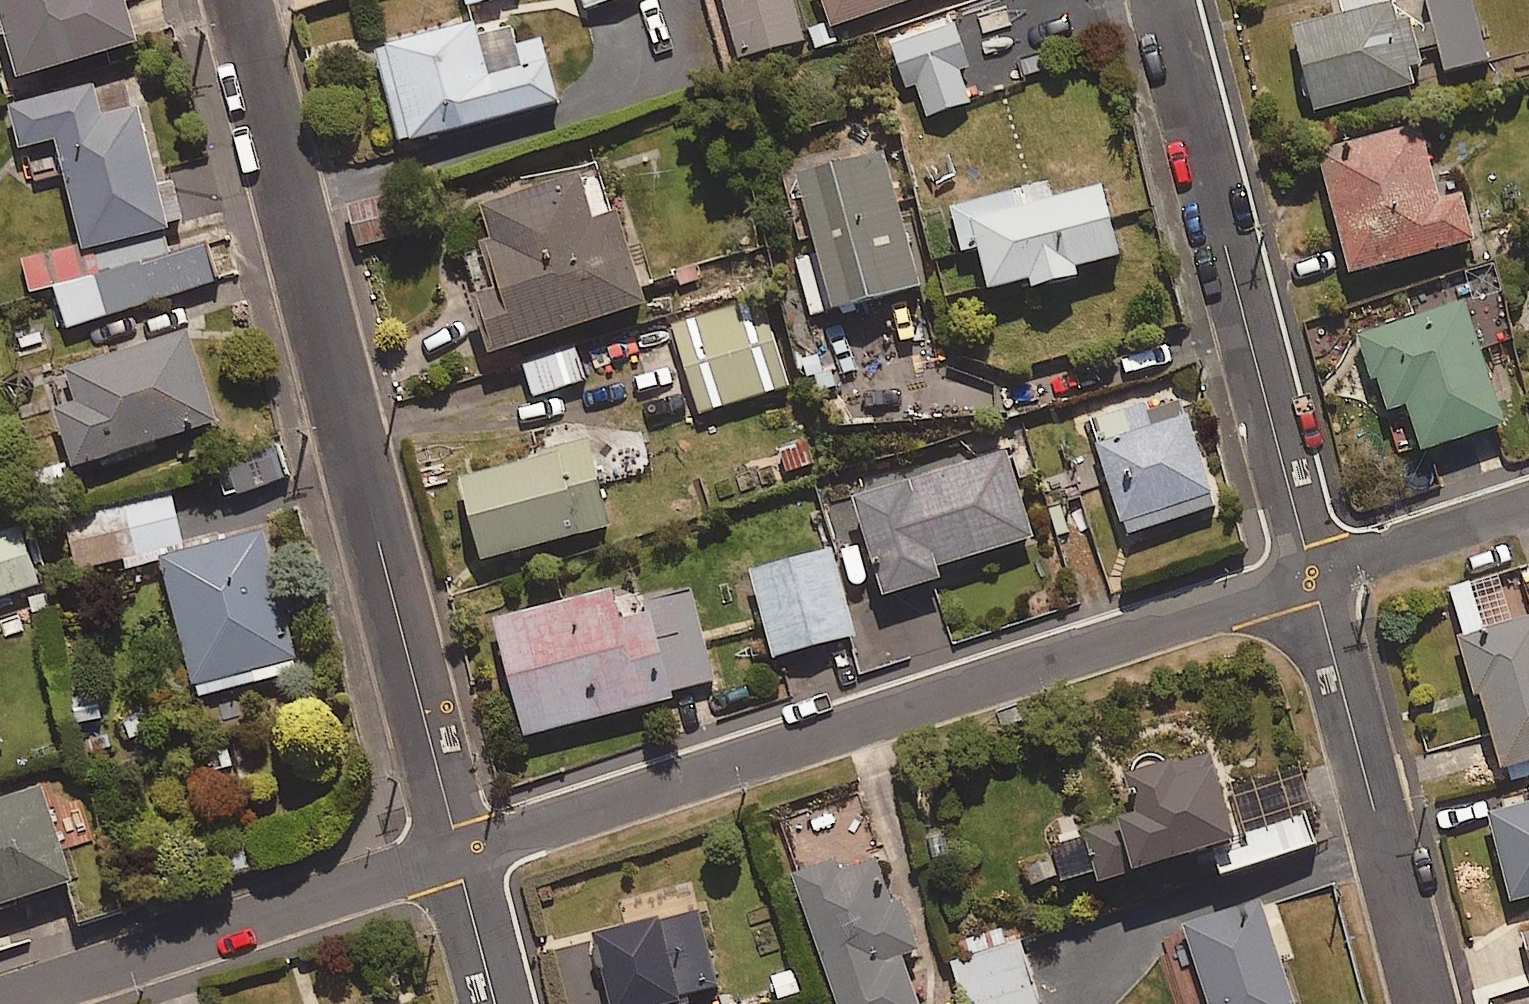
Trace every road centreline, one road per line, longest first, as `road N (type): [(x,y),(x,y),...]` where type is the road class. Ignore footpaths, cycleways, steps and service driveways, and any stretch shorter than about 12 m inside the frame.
road 1 (residential): [(1310,577),(456,850)]
road 2 (residential): [(235,0),(456,850)]
road 3 (residential): [(1160,0),(1310,577)]
road 4 (residential): [(456,850),(0,1003)]
road 5 (residential): [(1310,577),(1424,1003)]
road 6 (residential): [(1528,505),(1310,577)]
road 7 (residential): [(456,850),(496,1003)]

